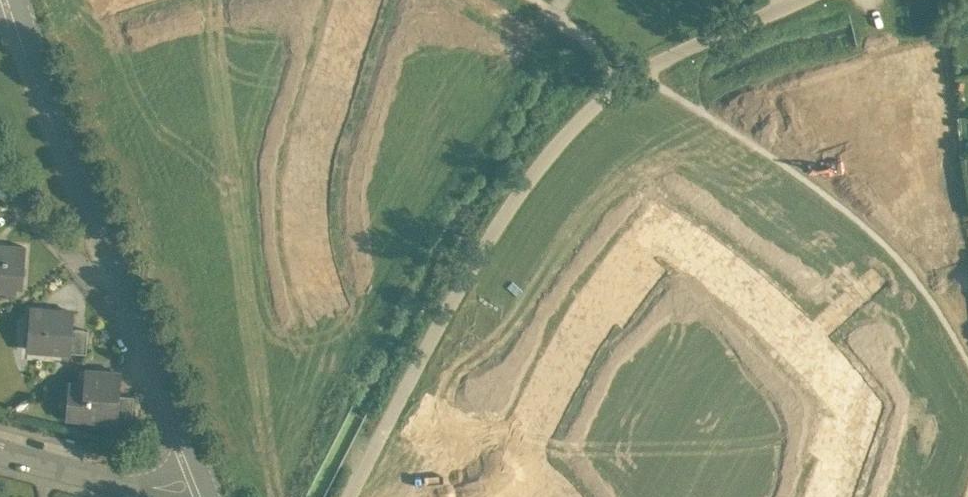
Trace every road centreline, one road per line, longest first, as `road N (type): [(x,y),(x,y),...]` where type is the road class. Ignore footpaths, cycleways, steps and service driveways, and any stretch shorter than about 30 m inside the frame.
road 1 (residential): [(512,465),(599,308),(667,228),(828,365),(860,408),(830,496)]
road 2 (residential): [(396,401),(347,353),(308,238),(307,181),(359,0)]
road 3 (unclassified): [(623,88),(554,147),(463,271),(396,401)]
road 4 (tertiary): [(121,273),(22,1)]
road 5 (residential): [(0,439),(159,485),(204,460)]
road 6 (tertiary): [(204,460),(121,273)]
road 7 (unclassified): [(806,0),(641,72),(623,88)]
road 8 (residential): [(121,273),(97,277),(0,183)]
road 9 (residential): [(623,88),(503,0)]
road 10 (residential): [(512,465),(396,401)]

